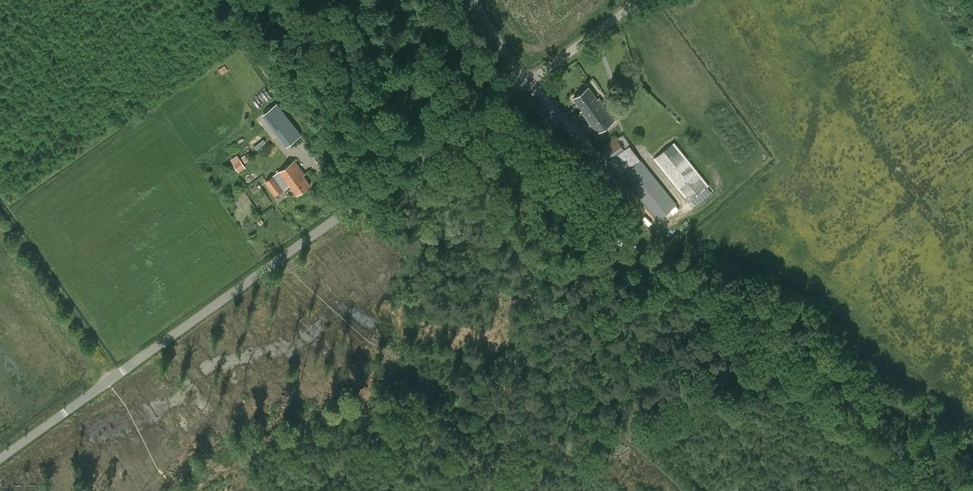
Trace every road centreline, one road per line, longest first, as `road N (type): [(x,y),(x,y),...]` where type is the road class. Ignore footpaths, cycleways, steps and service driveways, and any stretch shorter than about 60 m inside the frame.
road 1 (unclassified): [(0,458),(524,85)]
road 2 (track): [(0,203),(115,376)]
road 3 (unclassified): [(524,85),(641,0)]

